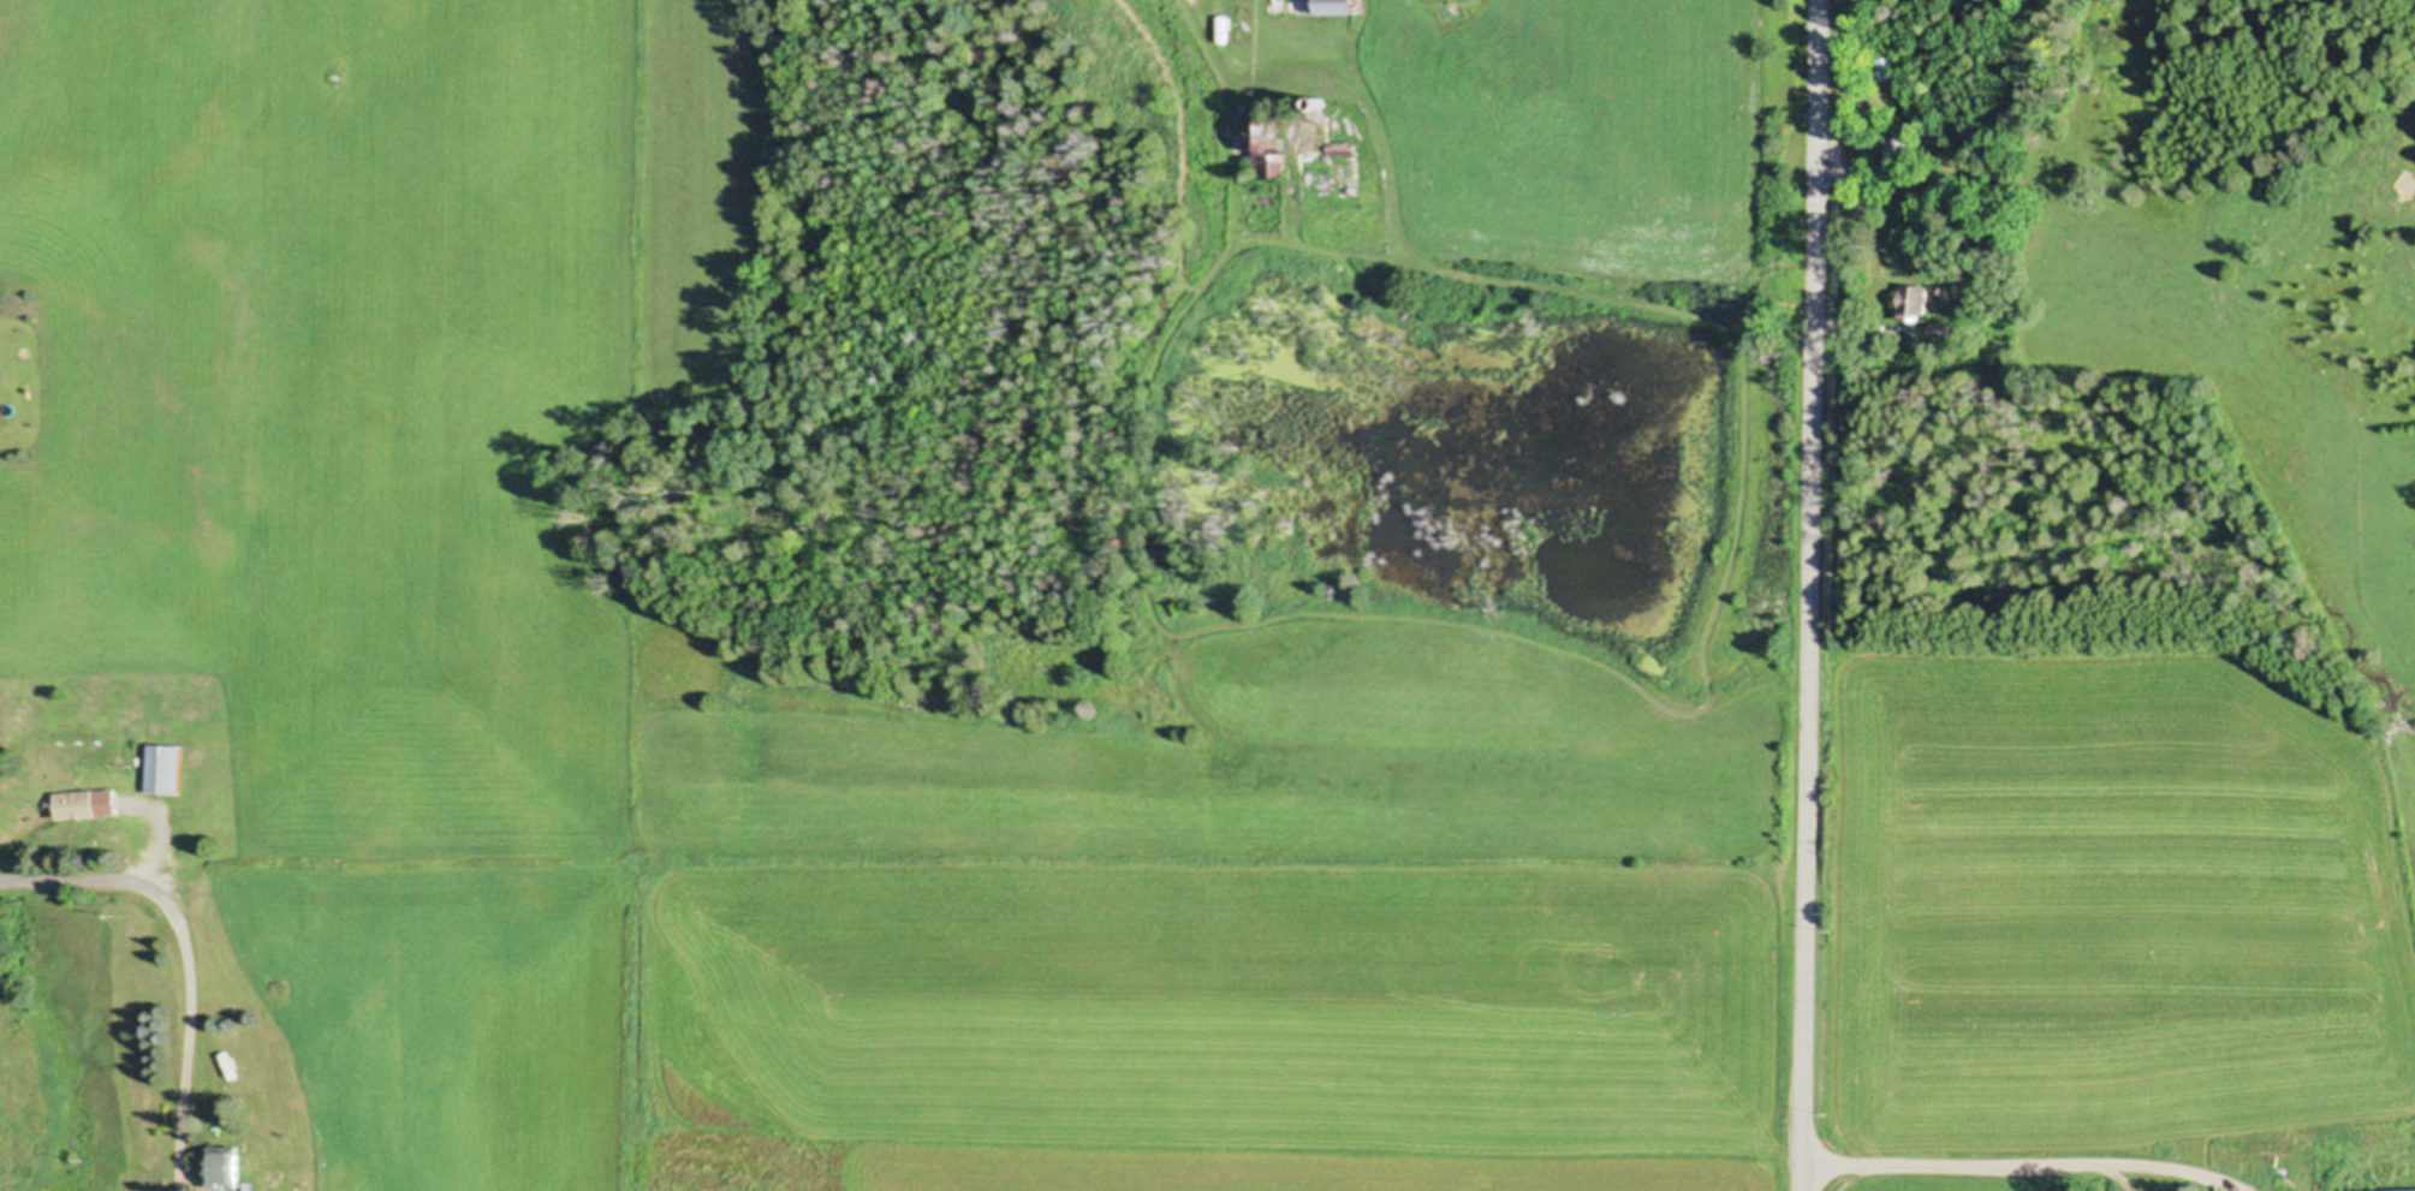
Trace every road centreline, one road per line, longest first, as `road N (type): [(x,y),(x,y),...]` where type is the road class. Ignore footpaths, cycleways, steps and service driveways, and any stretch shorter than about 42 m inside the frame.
road 1 (residential): [(1818,0),(1802,1190)]
road 2 (residential): [(136,885),(0,884)]

